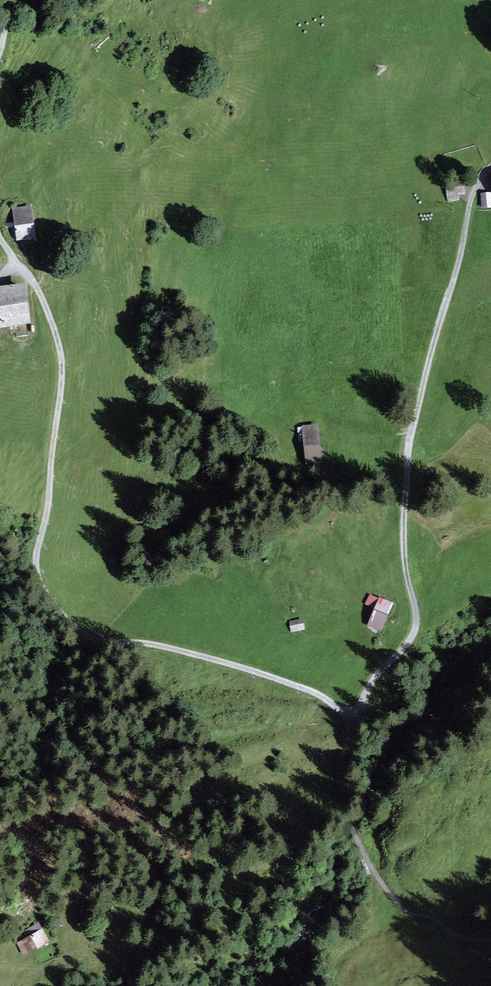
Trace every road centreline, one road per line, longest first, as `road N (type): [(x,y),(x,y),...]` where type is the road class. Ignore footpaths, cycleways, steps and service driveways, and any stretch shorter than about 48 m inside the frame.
road 1 (track): [(0,234),(37,284),(64,370),(49,511),(33,565),(53,605),(81,634),(162,647),(303,691),(352,720)]
road 2 (track): [(352,720),(415,631),(403,531),(412,430),(470,208),(490,171)]
road 3 (track): [(352,720),(360,848),(376,878),(404,910),(464,939),(490,941)]

